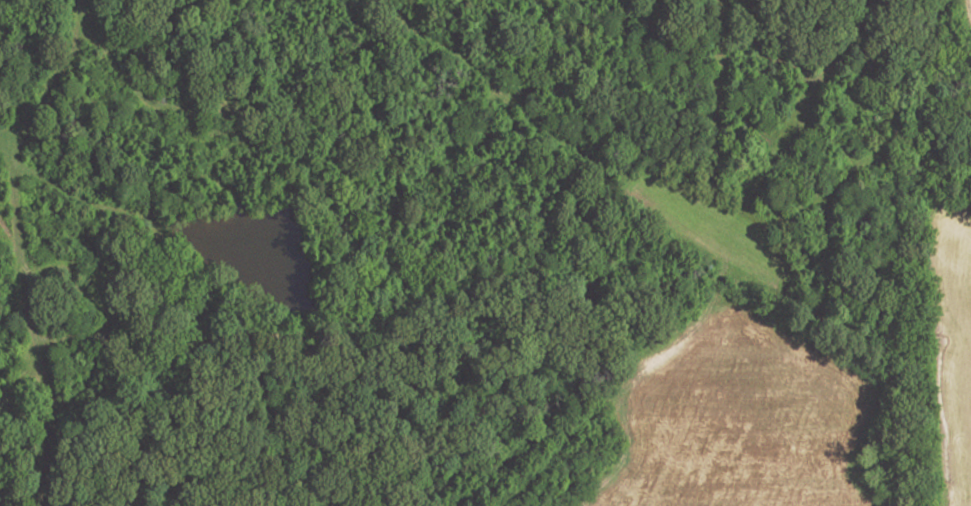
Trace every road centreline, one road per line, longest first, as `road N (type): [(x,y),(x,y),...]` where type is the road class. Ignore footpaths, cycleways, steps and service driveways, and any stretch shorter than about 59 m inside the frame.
road 1 (track): [(43,505),(49,400),(22,296),(14,170),(21,140),(79,32),(82,0)]

